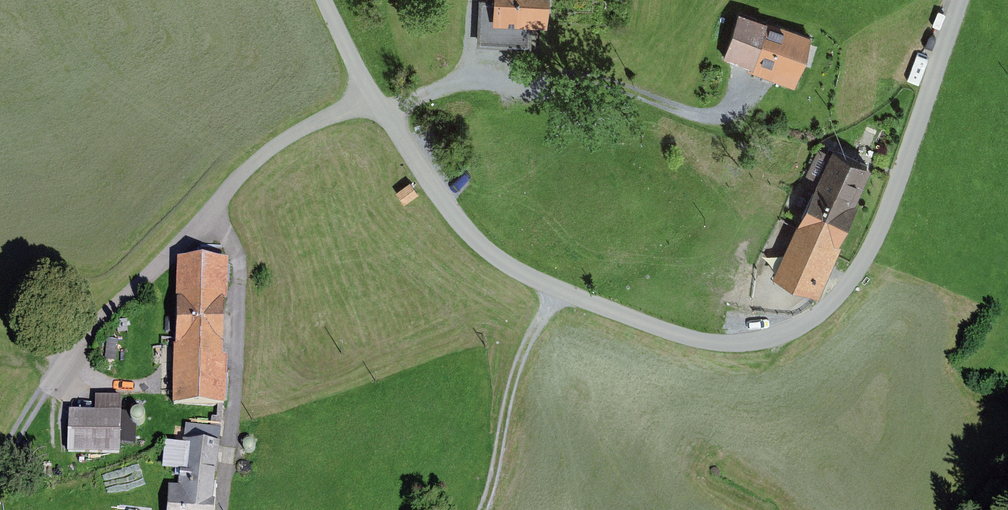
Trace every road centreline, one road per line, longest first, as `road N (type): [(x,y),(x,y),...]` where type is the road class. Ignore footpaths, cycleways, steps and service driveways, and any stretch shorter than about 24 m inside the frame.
road 1 (residential): [(961,0),(875,240),(846,285),(793,328),(706,343),(555,291),(469,235),(372,97),(323,0)]
road 2 (track): [(222,509),(241,277),(230,237),(209,216)]
road 3 (track): [(485,509),(509,398),(555,291)]
road 4 (track): [(62,369),(0,474)]

